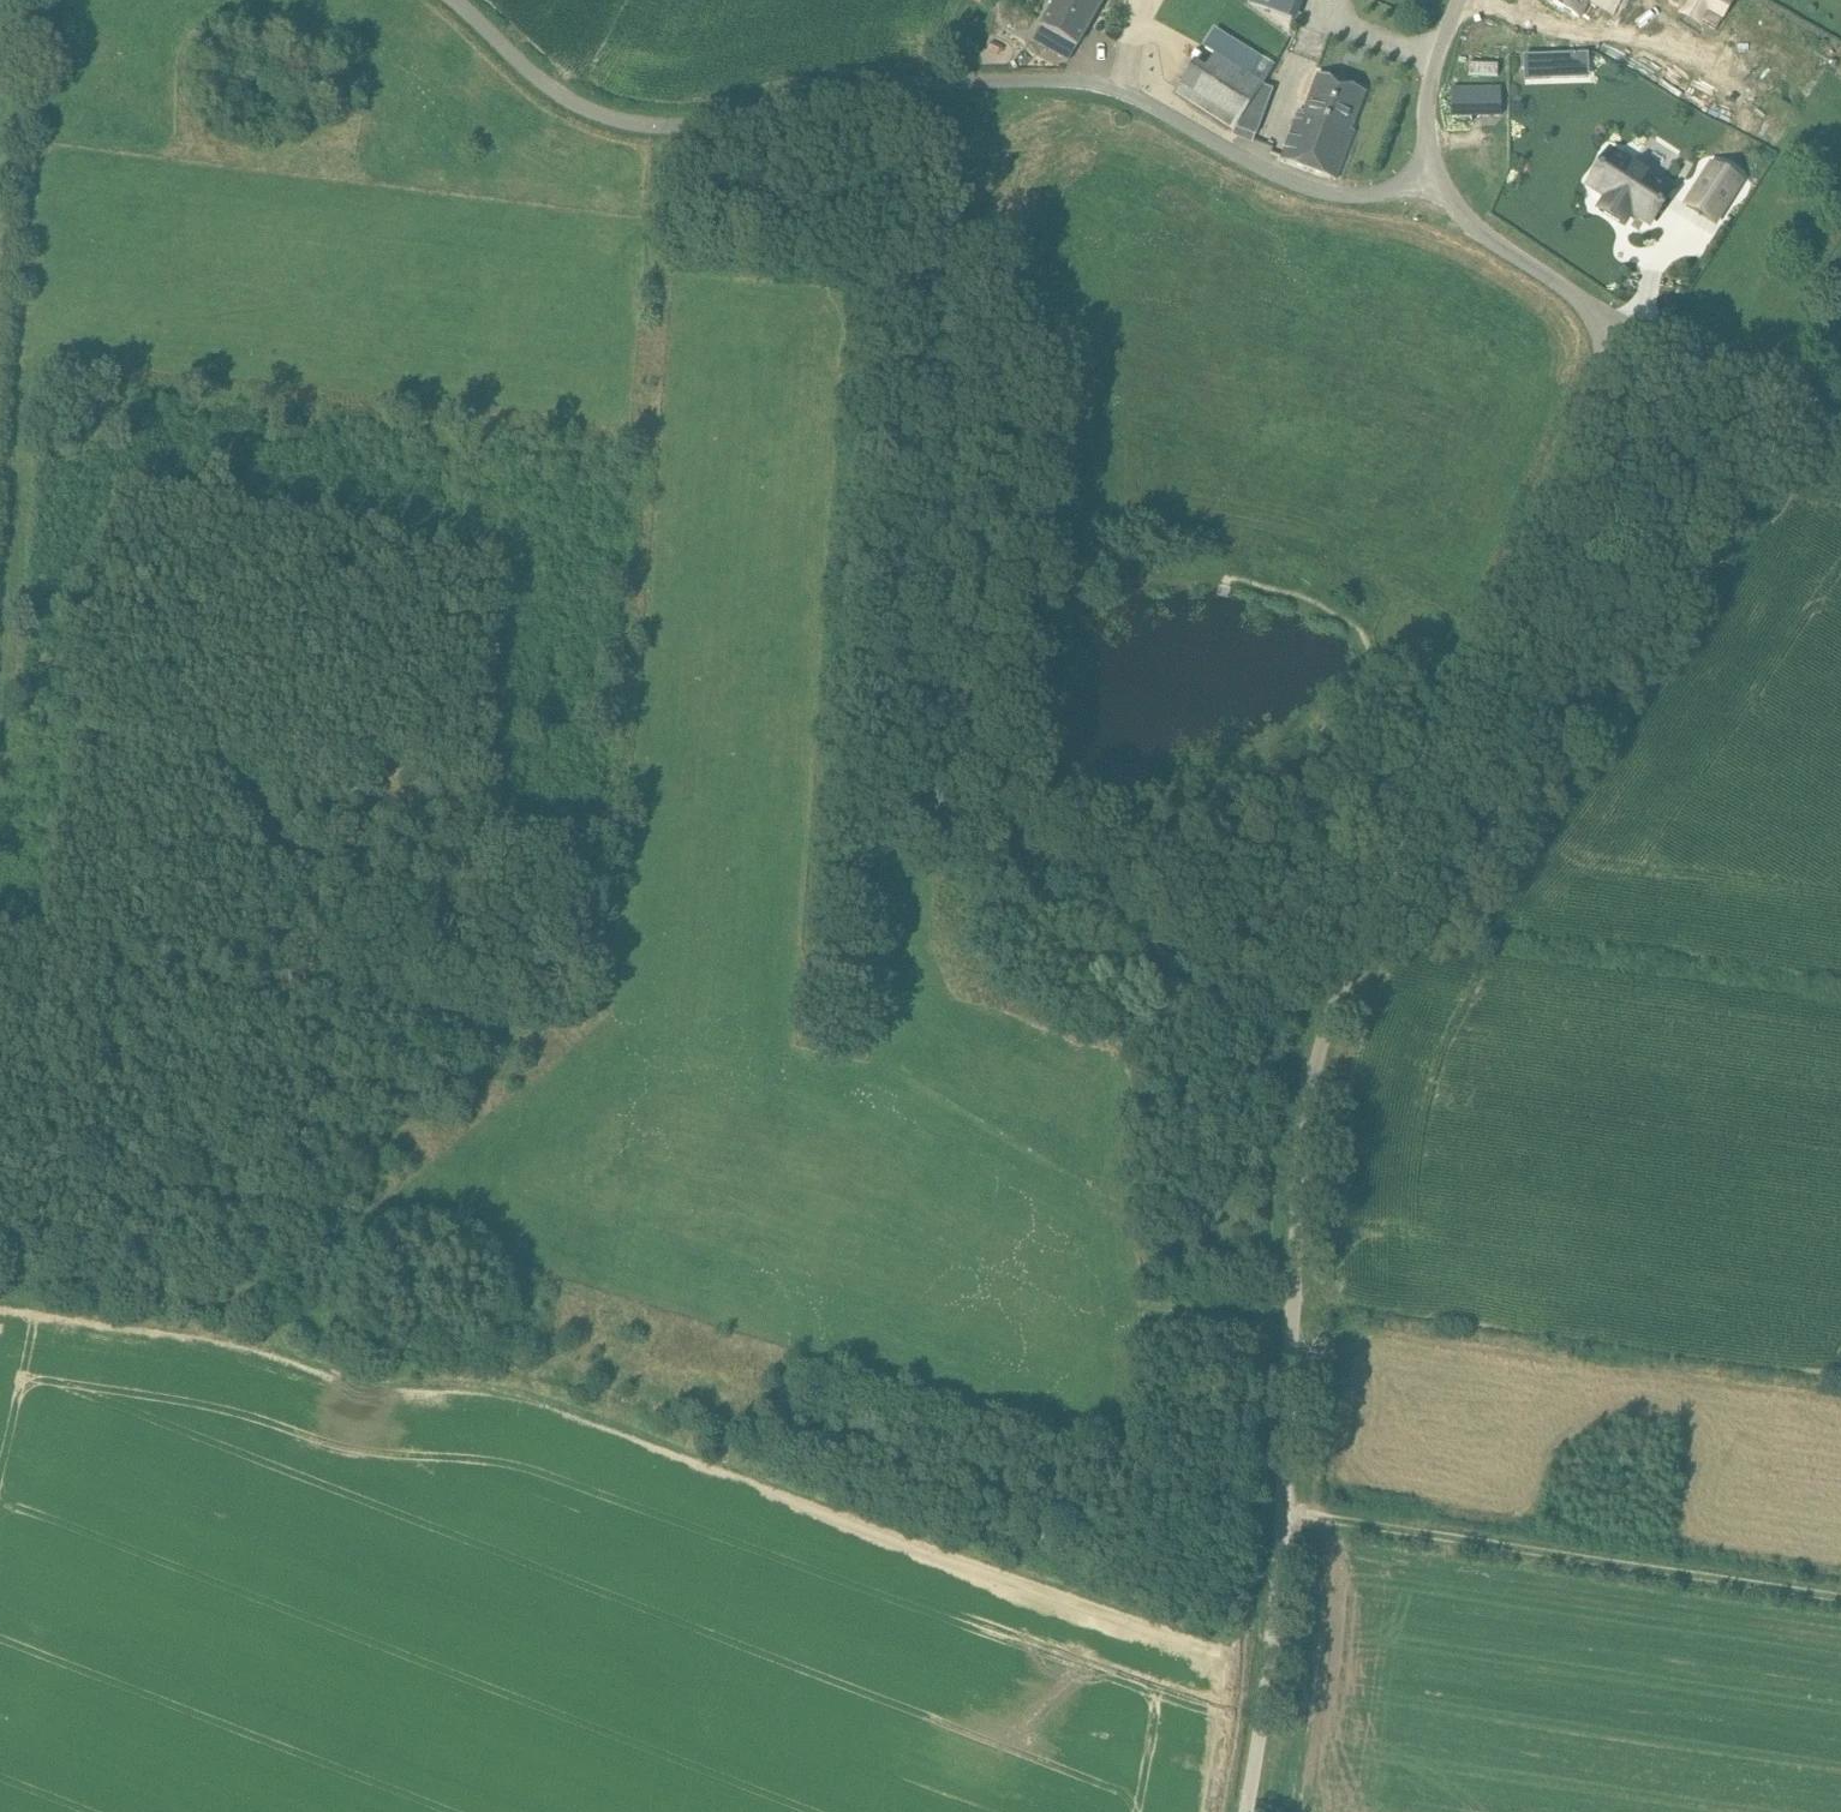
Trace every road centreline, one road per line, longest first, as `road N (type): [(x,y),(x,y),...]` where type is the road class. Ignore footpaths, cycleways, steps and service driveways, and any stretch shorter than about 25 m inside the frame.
road 1 (unclassified): [(1250,1811),(1283,1604),(1311,1187),(1340,1026),(1379,919),(1652,335)]
road 2 (unclassified): [(1440,185),(1342,203),(1138,106),(1053,85),(845,95),(732,124),(638,129),(549,101),(448,0)]
road 3 (track): [(1289,1515),(1840,1597)]
road 4 (unclassified): [(1652,335),(1535,277),(1469,229),(1440,185)]
road 5 (unclassified): [(1840,429),(1652,335)]
road 6 (unclassified): [(1440,185),(1426,143),(1440,45),(1465,0)]

